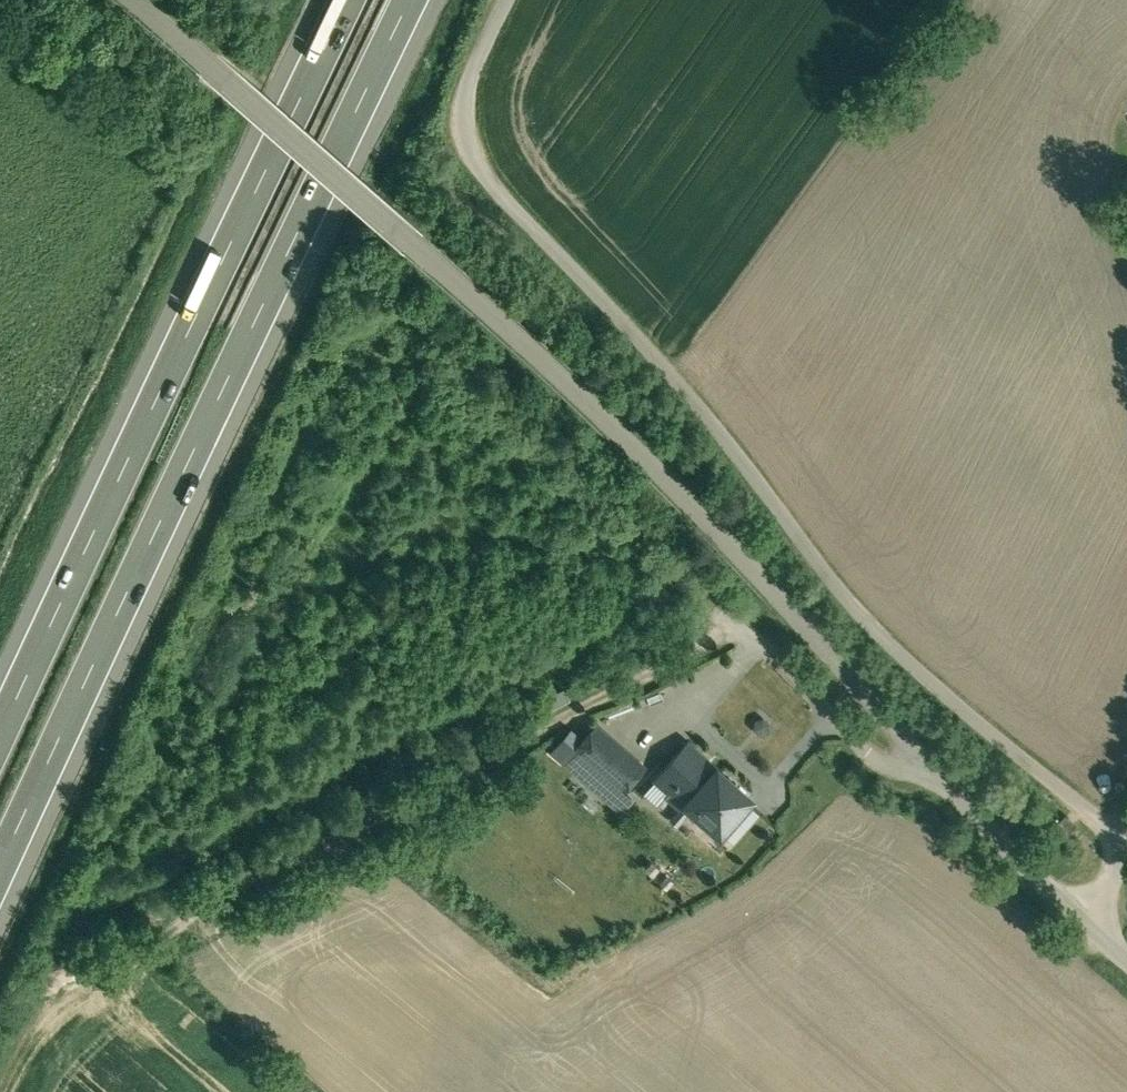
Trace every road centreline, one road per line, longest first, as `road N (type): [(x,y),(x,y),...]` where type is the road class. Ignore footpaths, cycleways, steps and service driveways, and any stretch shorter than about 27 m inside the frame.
road 1 (unclassified): [(1078,918),(928,765),(665,470),(412,215),(165,0)]
road 2 (unclassified): [(1078,918),(1113,878),(1120,848),(1099,813),(966,715),(874,629),(676,362),(486,162),(467,131),(464,96),(502,0)]
road 3 (motorway): [(0,874),(414,0)]
road 4 (motorway): [(328,0),(0,691)]

